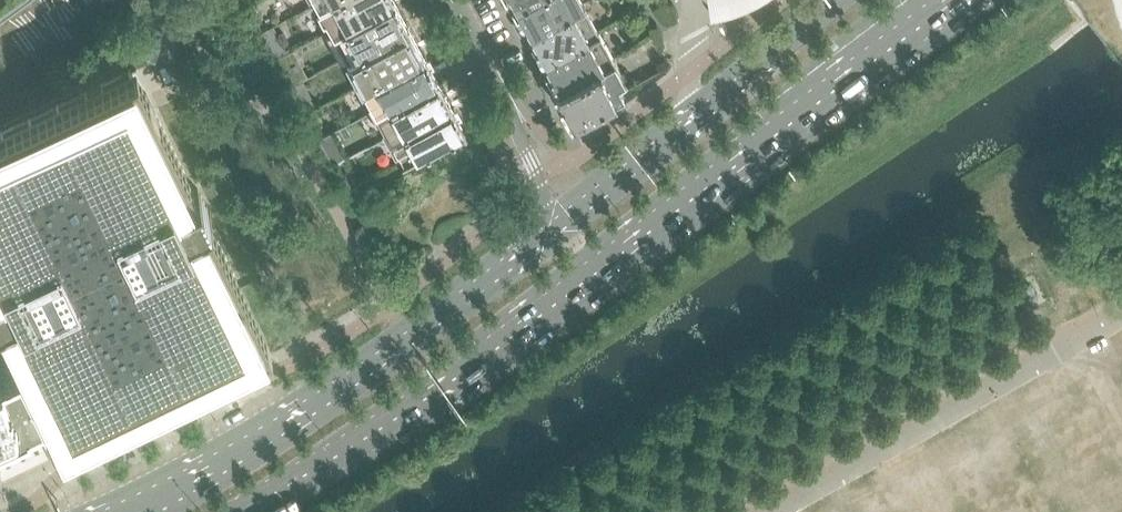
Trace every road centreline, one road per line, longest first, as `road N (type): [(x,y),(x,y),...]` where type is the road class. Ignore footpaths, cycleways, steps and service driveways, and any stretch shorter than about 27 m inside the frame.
road 1 (primary): [(251,511),(475,366),(931,19)]
road 2 (primary): [(547,231),(430,326),(150,504)]
road 3 (primary): [(838,0),(547,231)]
road 4 (residential): [(458,0),(522,131),(547,231)]

